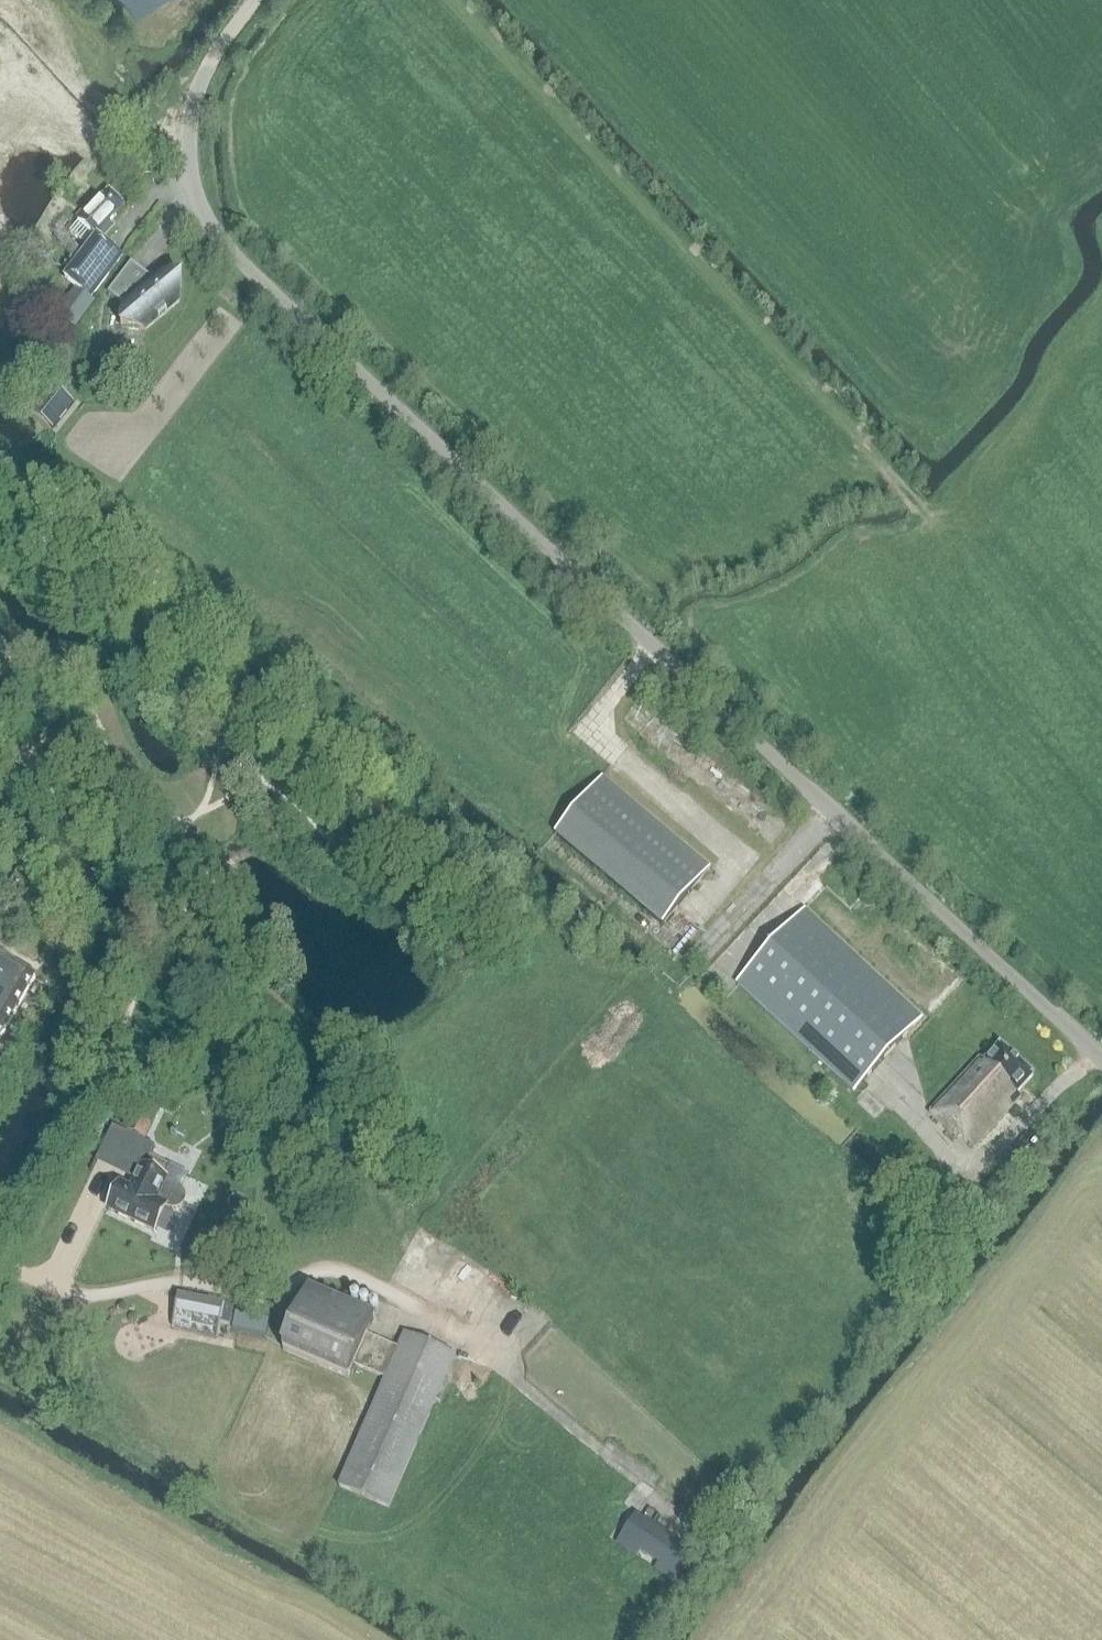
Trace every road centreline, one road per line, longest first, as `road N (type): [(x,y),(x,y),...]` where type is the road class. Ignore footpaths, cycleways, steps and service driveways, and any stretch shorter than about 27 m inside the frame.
road 1 (unclassified): [(1101,1058),(211,227),(190,169),(193,105),(256,0)]
road 2 (track): [(0,1259),(55,1280),(324,1264),(442,1324),(684,1521)]

